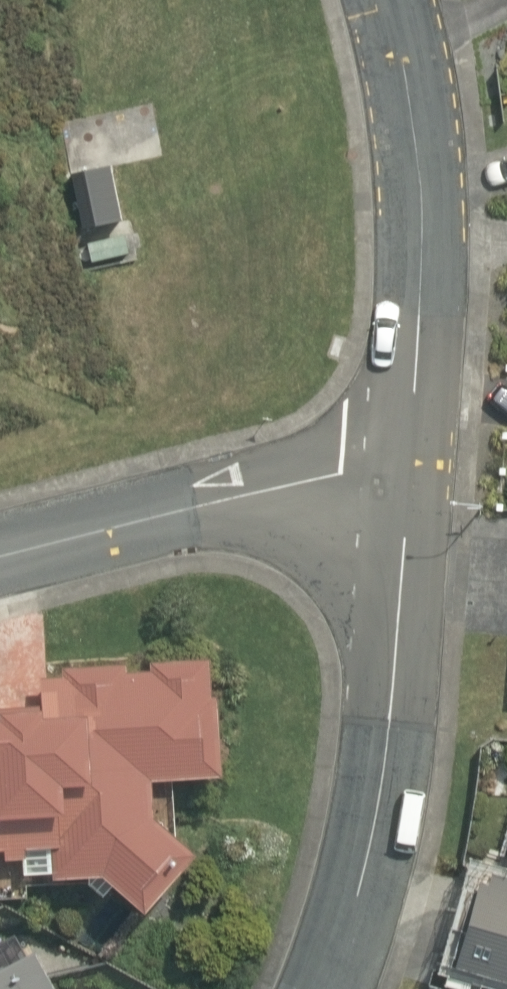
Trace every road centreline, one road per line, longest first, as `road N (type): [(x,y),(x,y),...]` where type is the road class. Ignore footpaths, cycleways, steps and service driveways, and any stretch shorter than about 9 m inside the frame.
road 1 (residential): [(411,460),(390,769),(325,988)]
road 2 (residential): [(387,0),(420,256),(411,460)]
road 3 (residential): [(0,552),(411,460)]

